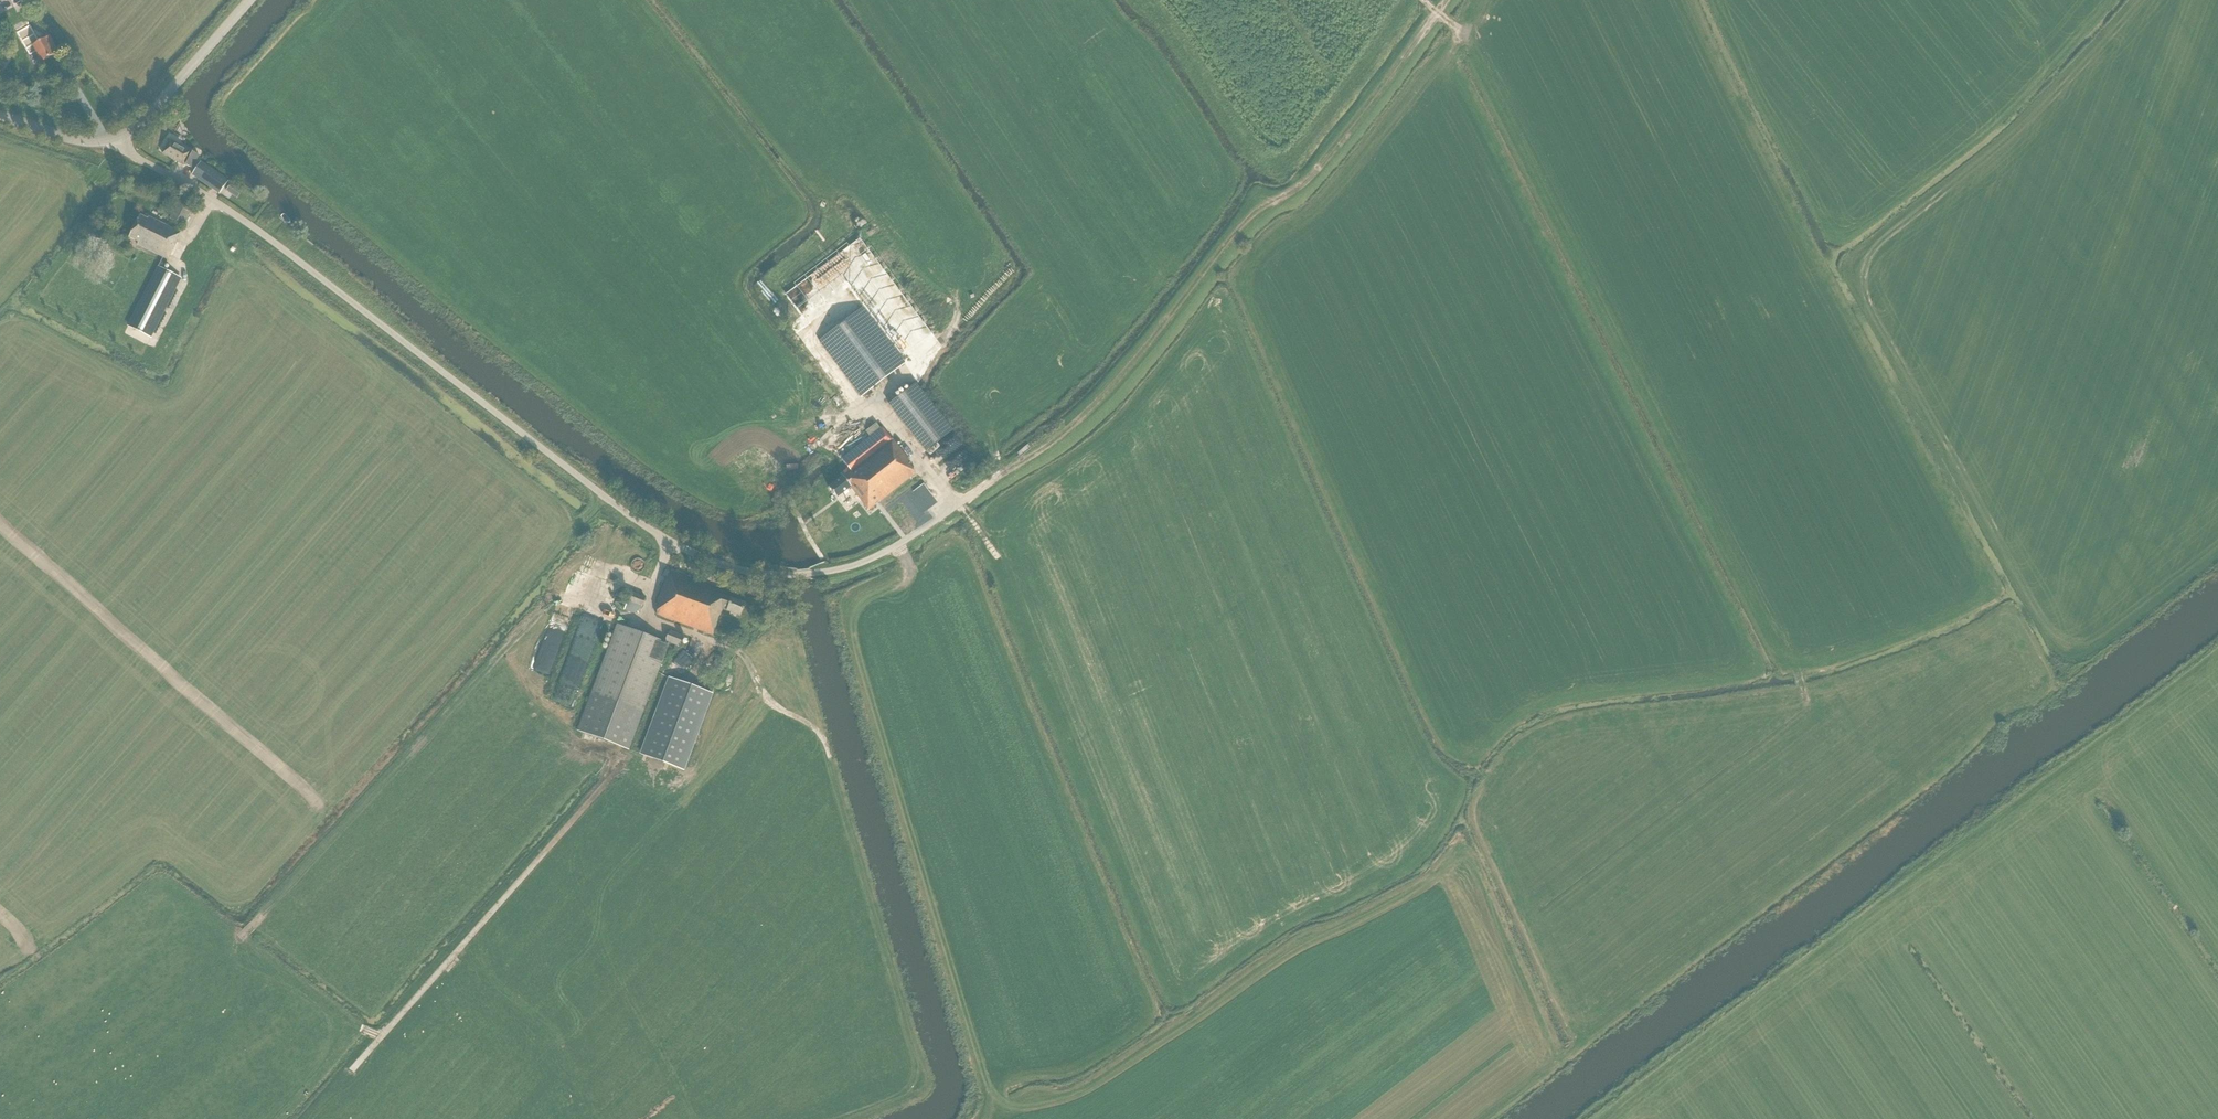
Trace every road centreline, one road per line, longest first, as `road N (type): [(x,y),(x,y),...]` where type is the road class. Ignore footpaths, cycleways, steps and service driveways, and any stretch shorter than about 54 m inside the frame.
road 1 (unclassified): [(783,576),(705,559),(663,539),(270,242),(116,138)]
road 2 (track): [(1438,13),(1473,53),(1800,688)]
road 3 (track): [(1447,0),(1310,182),(1257,214),(1231,240),(1076,425),(960,504)]
road 4 (track): [(893,543),(909,566),(907,579),(869,595),(857,639),(993,1077),(986,1118)]
road 5 (unclassified): [(783,576),(849,569),(960,504)]
road 6 (tertiary): [(116,138),(140,125),(250,0)]
road 7 (tertiary): [(116,138),(86,142),(0,116)]

